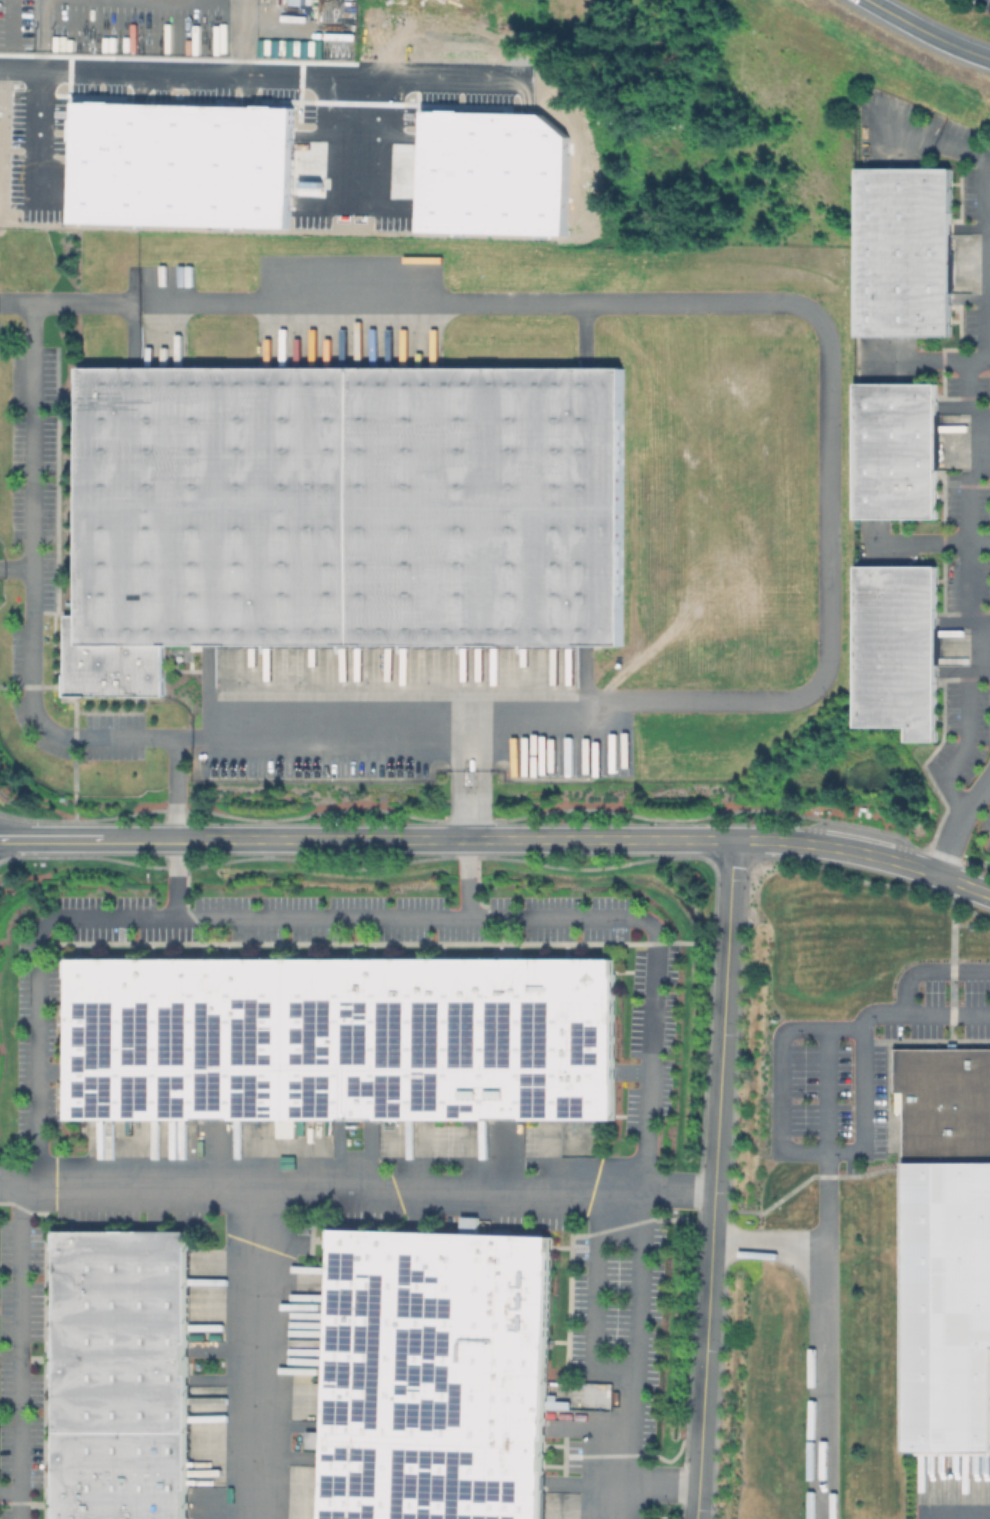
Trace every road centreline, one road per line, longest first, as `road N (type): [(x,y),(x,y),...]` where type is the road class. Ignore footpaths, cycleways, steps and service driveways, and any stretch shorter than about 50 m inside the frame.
road 1 (tertiary): [(67,839),(773,840),(868,854),(989,895)]
road 2 (tertiary): [(696,1518),(732,839)]
road 3 (secondary): [(868,0),(989,59)]

